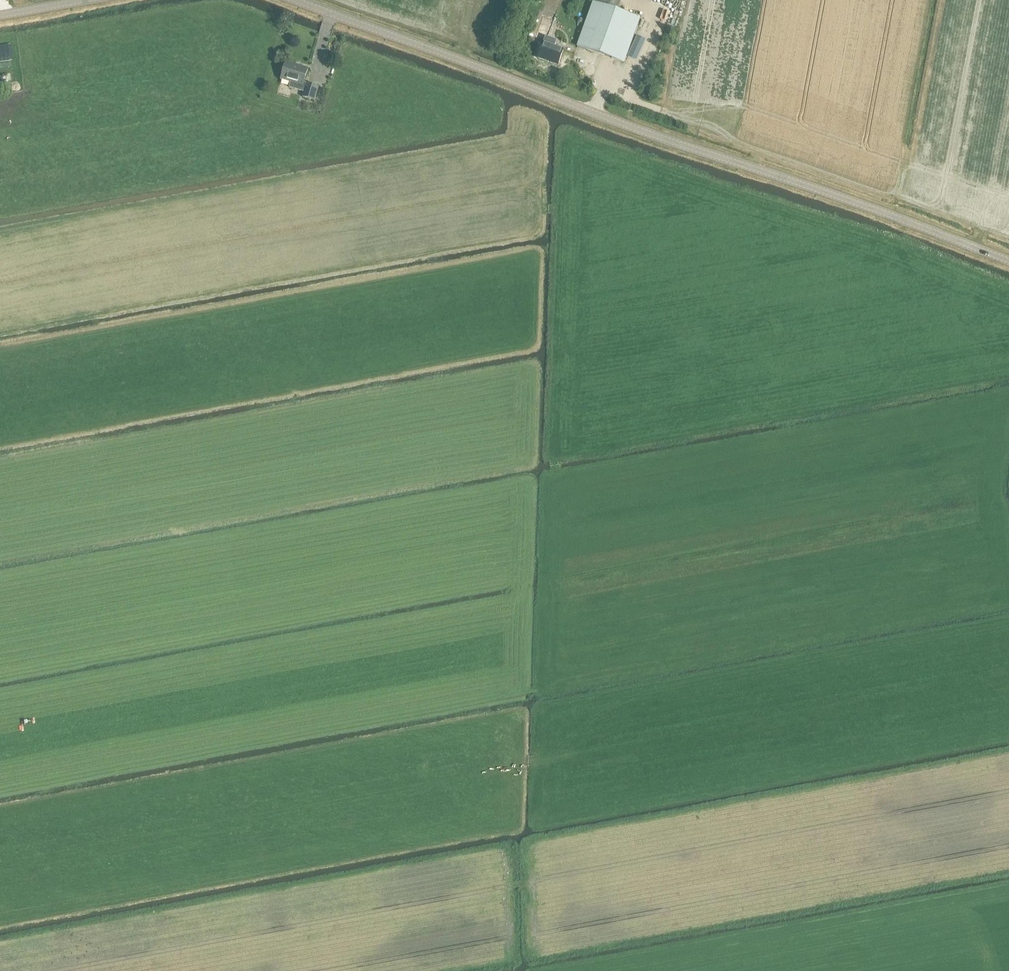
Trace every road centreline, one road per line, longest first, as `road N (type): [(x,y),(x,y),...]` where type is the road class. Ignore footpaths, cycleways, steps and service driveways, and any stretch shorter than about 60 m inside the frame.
road 1 (tertiary): [(1008,256),(290,0)]

